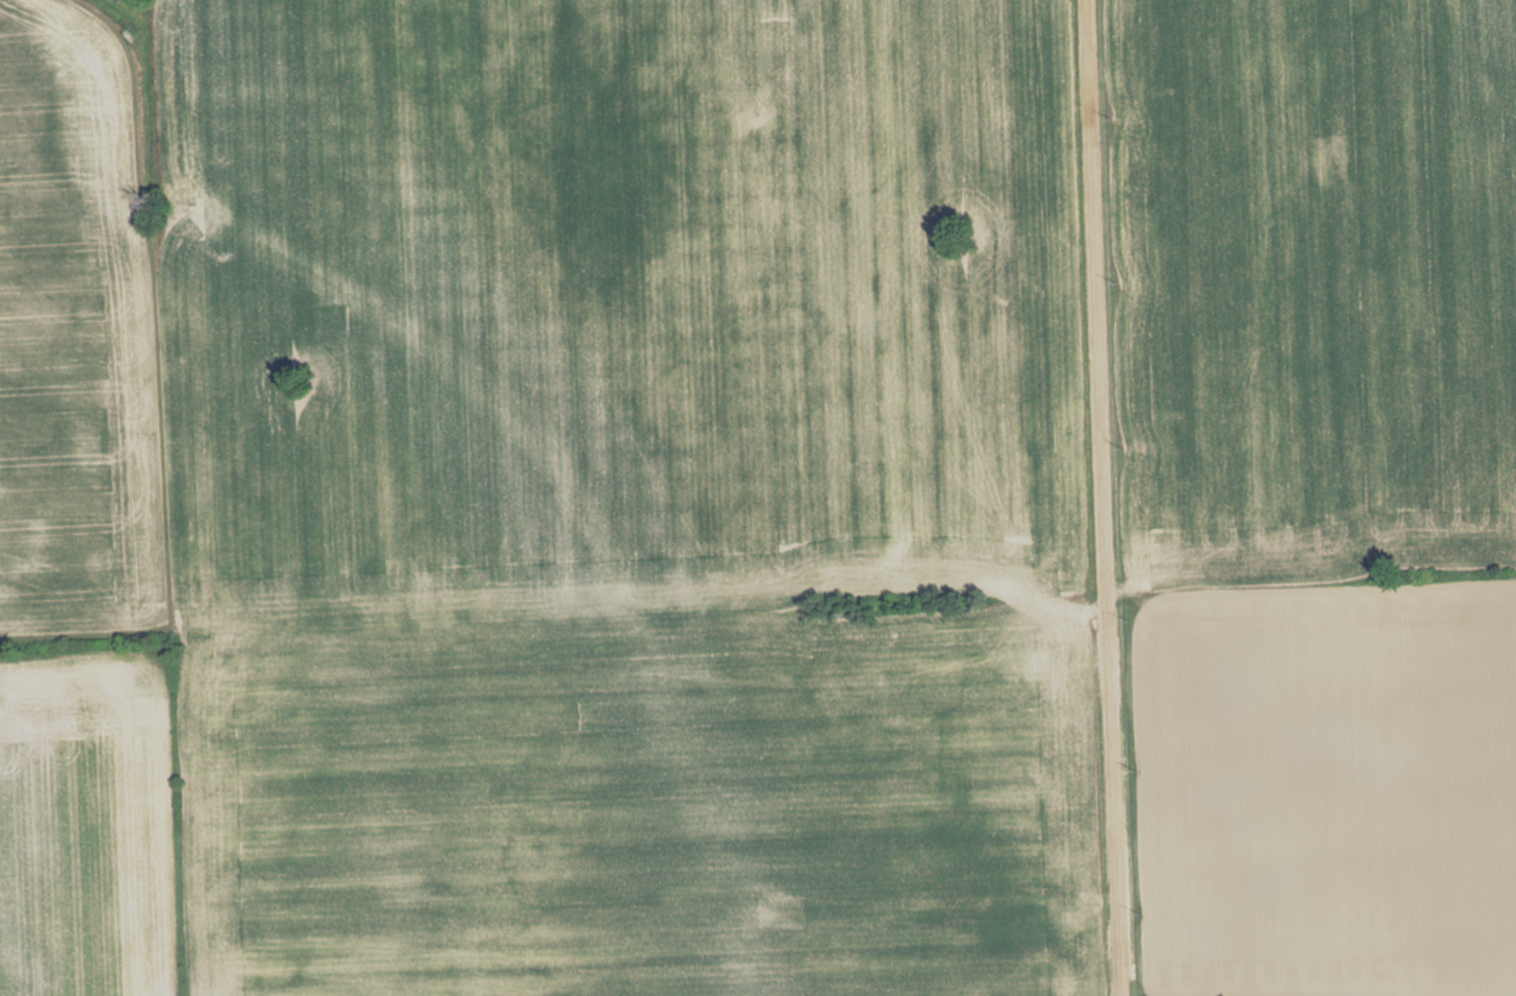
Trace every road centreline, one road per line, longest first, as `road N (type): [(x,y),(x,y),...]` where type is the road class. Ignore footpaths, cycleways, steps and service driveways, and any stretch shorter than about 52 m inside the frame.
road 1 (residential): [(1120,995),(1085,0)]

